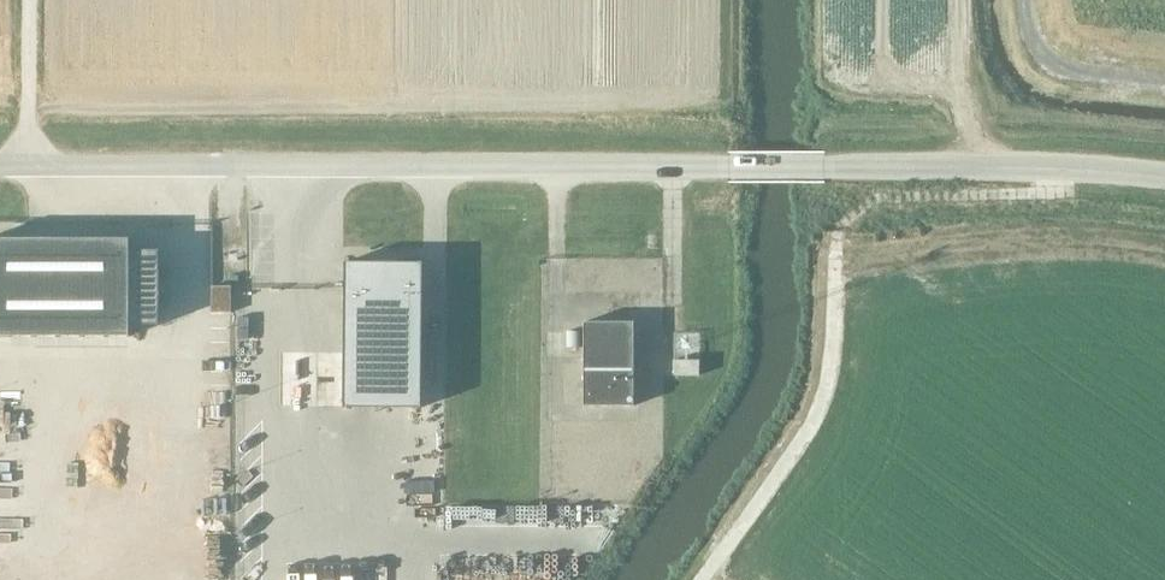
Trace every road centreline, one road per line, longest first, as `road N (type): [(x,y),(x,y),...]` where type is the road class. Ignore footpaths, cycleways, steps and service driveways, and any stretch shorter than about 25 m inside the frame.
road 1 (unclassified): [(0,170),(826,167)]
road 2 (unclassified): [(1164,184),(826,167)]
road 3 (track): [(1026,0),(1034,42),(1063,68),(1164,85)]
road 4 (track): [(19,170),(19,0)]

